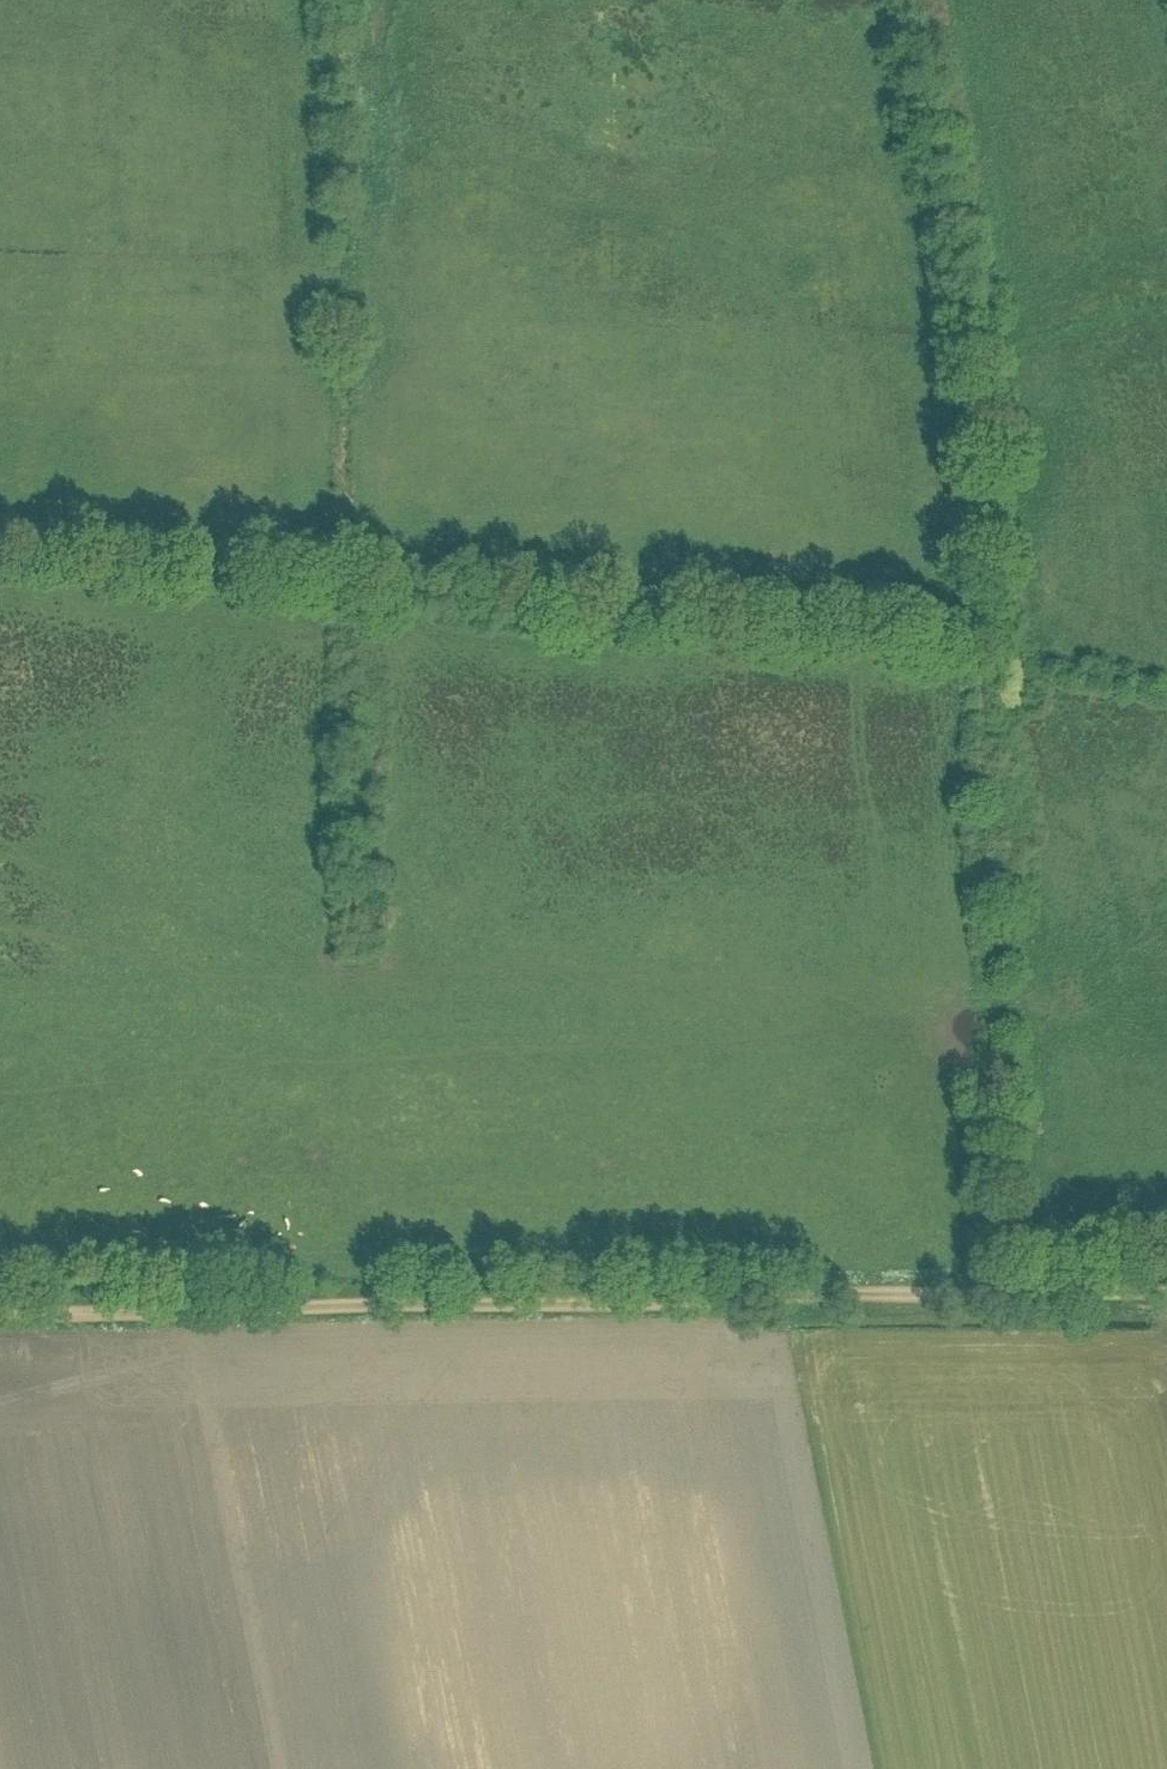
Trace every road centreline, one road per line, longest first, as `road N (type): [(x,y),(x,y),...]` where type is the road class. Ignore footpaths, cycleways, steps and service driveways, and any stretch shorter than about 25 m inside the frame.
road 1 (track): [(0,1312),(1166,1294)]

